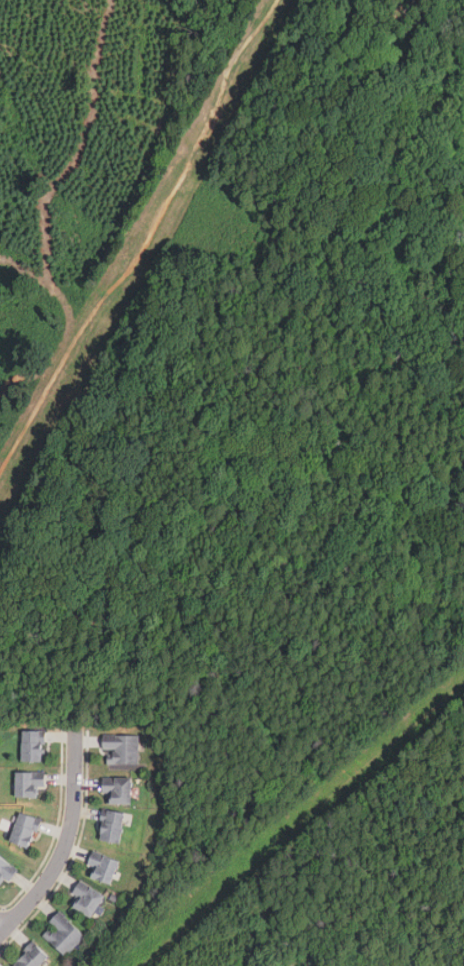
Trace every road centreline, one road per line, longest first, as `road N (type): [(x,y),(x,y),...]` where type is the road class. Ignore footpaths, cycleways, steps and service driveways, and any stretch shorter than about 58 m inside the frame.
road 1 (residential): [(0,935),(42,892),(64,851),(72,725)]

